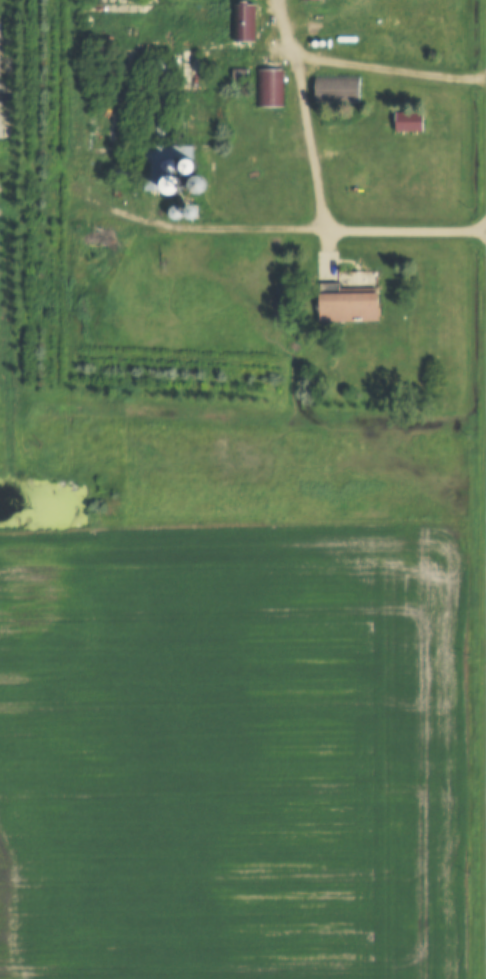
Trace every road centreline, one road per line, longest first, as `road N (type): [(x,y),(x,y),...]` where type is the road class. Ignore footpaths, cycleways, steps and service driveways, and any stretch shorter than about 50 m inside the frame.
road 1 (track): [(401,78),(388,121),(355,151),(211,181)]

